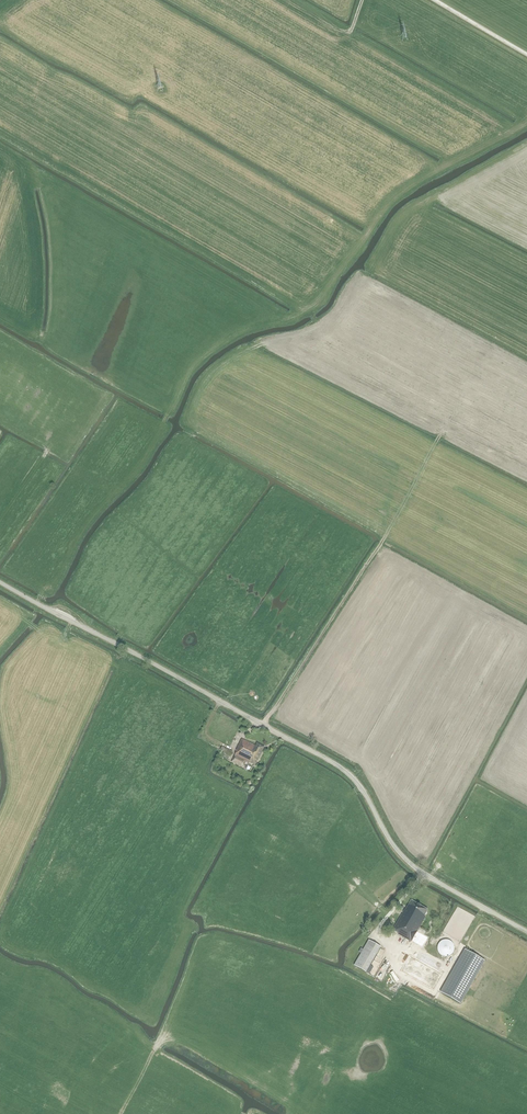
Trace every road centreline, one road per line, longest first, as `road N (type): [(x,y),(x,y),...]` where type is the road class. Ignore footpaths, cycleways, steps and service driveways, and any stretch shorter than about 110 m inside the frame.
road 1 (tertiary): [(526,932),(409,862),(360,787),(335,763),(0,582)]

